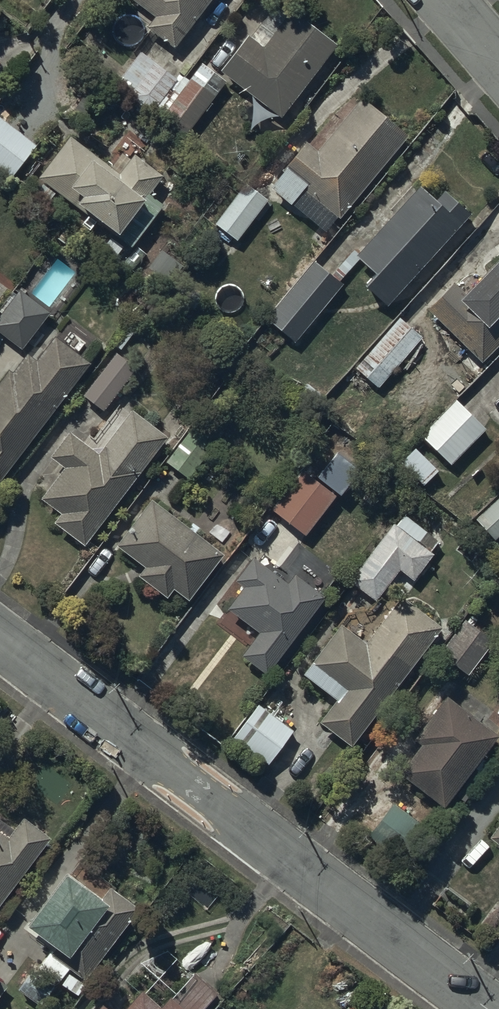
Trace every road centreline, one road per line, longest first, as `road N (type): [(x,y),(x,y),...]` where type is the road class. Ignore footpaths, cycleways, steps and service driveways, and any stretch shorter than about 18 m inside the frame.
road 1 (residential): [(485,1008),(0,641)]

